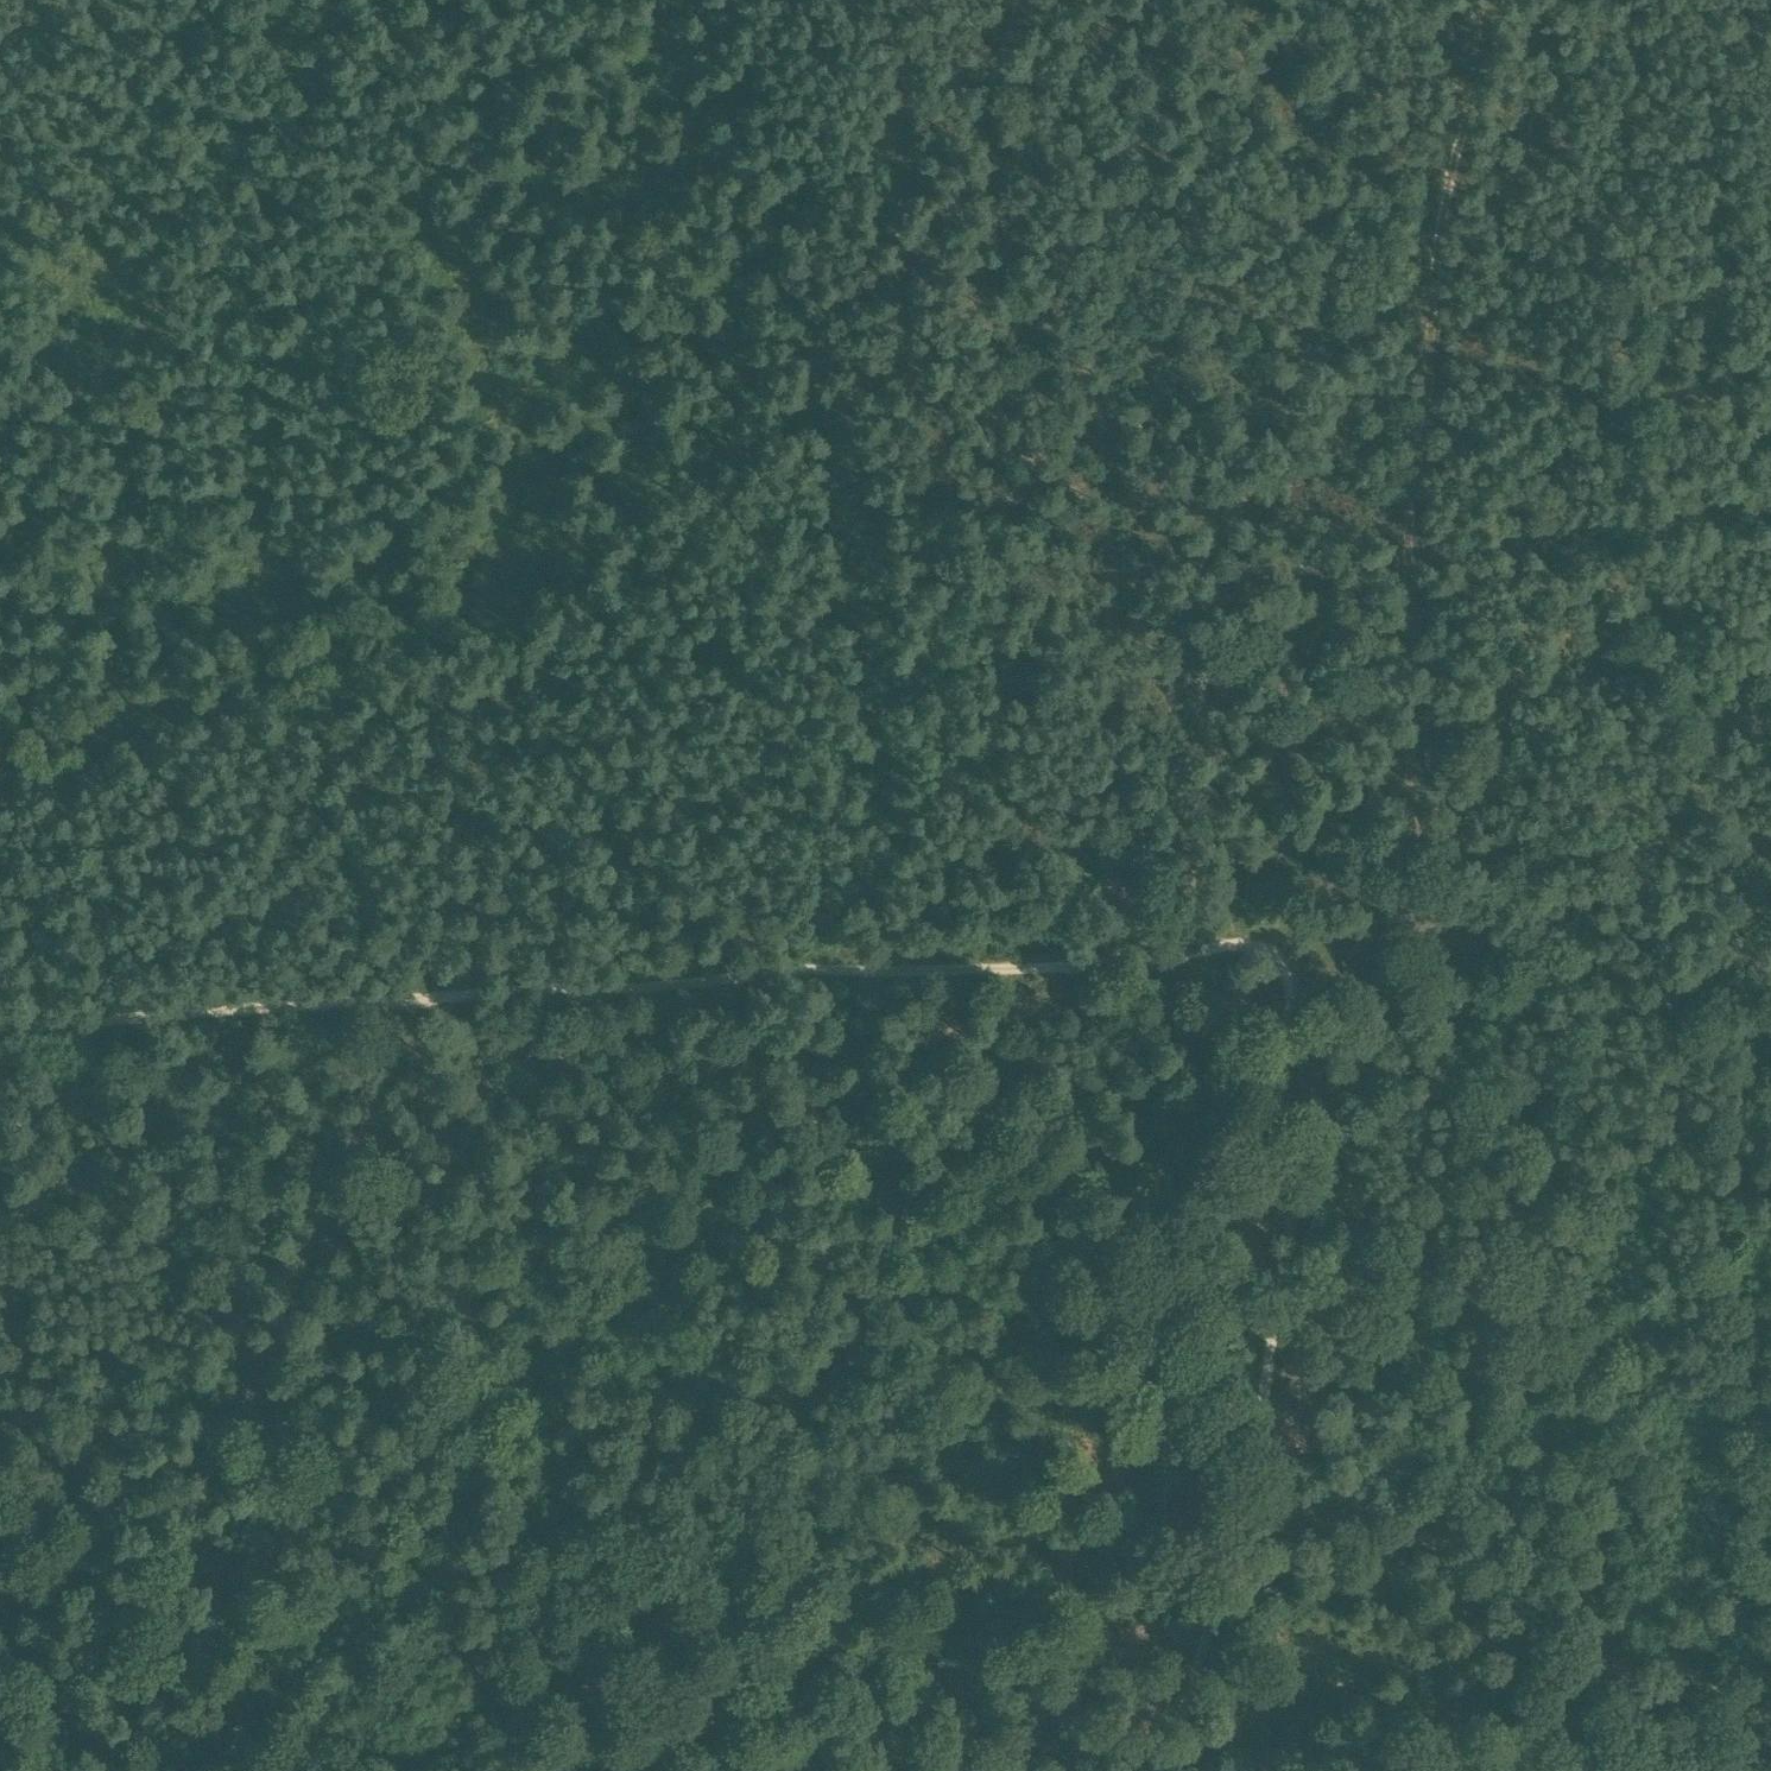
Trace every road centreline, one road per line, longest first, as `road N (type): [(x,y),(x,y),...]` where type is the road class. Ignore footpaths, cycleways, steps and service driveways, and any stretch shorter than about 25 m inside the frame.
road 1 (track): [(0,1021),(841,970),(1172,961),(1243,939),(1267,944),(1287,960),(1294,981),(1289,1028),(1316,1107),(1234,1540),(1167,1770)]
road 2 (track): [(846,0),(901,95),(888,217),(907,344),(900,368),(882,385),(0,762)]
road 3 (track): [(1468,0),(1414,480),(1414,823),(1405,885),(1294,981)]
road 4 (track): [(409,996),(404,1040),(95,1770)]
road 5 (track): [(598,1770),(1037,1595),(1123,1540),(1172,1529),(1234,1540)]

